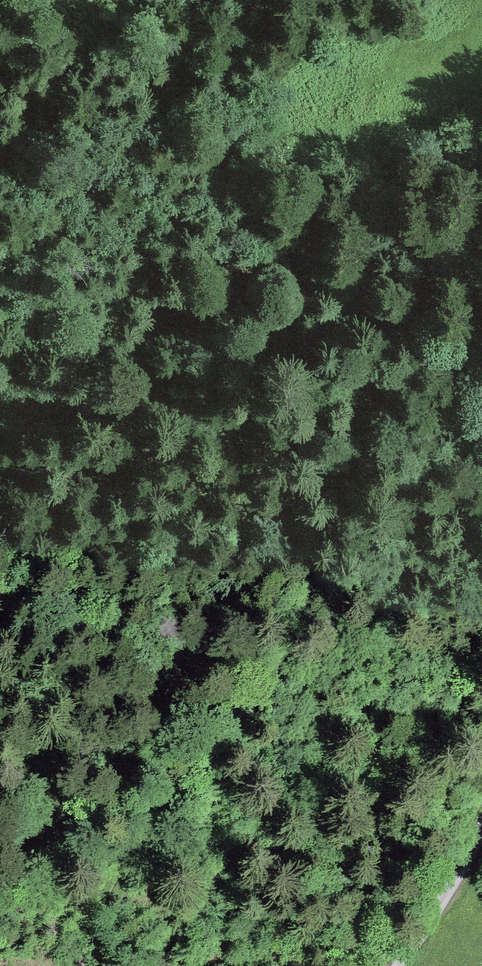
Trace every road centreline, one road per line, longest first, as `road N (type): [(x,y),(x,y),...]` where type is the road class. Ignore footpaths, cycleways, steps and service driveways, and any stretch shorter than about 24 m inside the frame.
road 1 (track): [(69,965),(172,769),(176,706),(213,636),(215,585),(242,515),(245,470),(234,431),(186,396),(138,381),(0,383)]
road 2 (unclassified): [(481,829),(401,965)]

